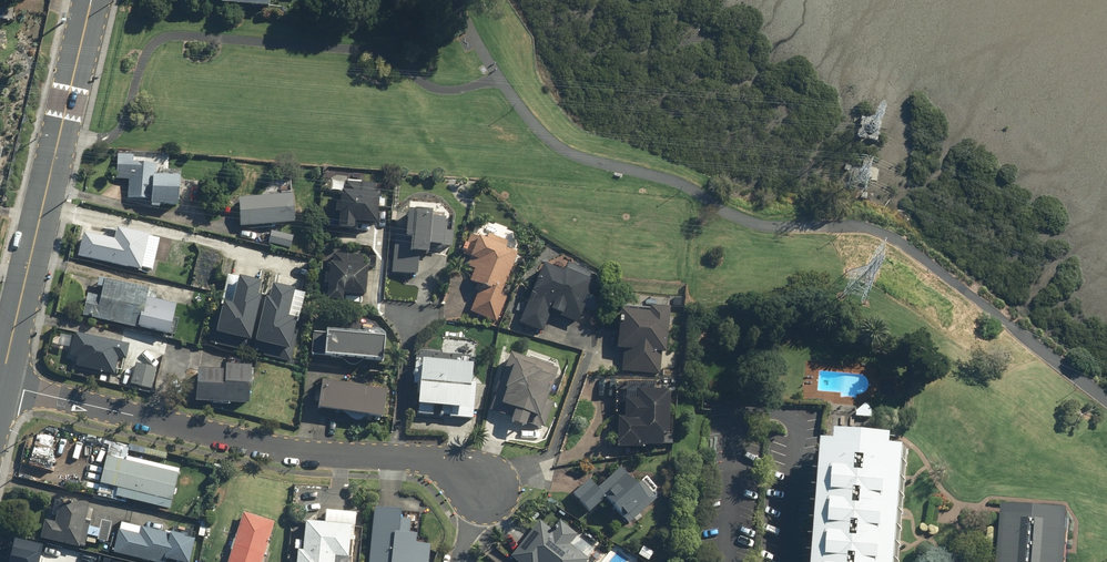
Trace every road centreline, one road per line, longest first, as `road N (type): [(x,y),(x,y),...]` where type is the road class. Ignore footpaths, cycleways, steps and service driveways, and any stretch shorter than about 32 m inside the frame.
road 1 (residential): [(485,489),(454,467),(290,455),(1,384)]
road 2 (tertiary): [(91,0),(1,384)]

